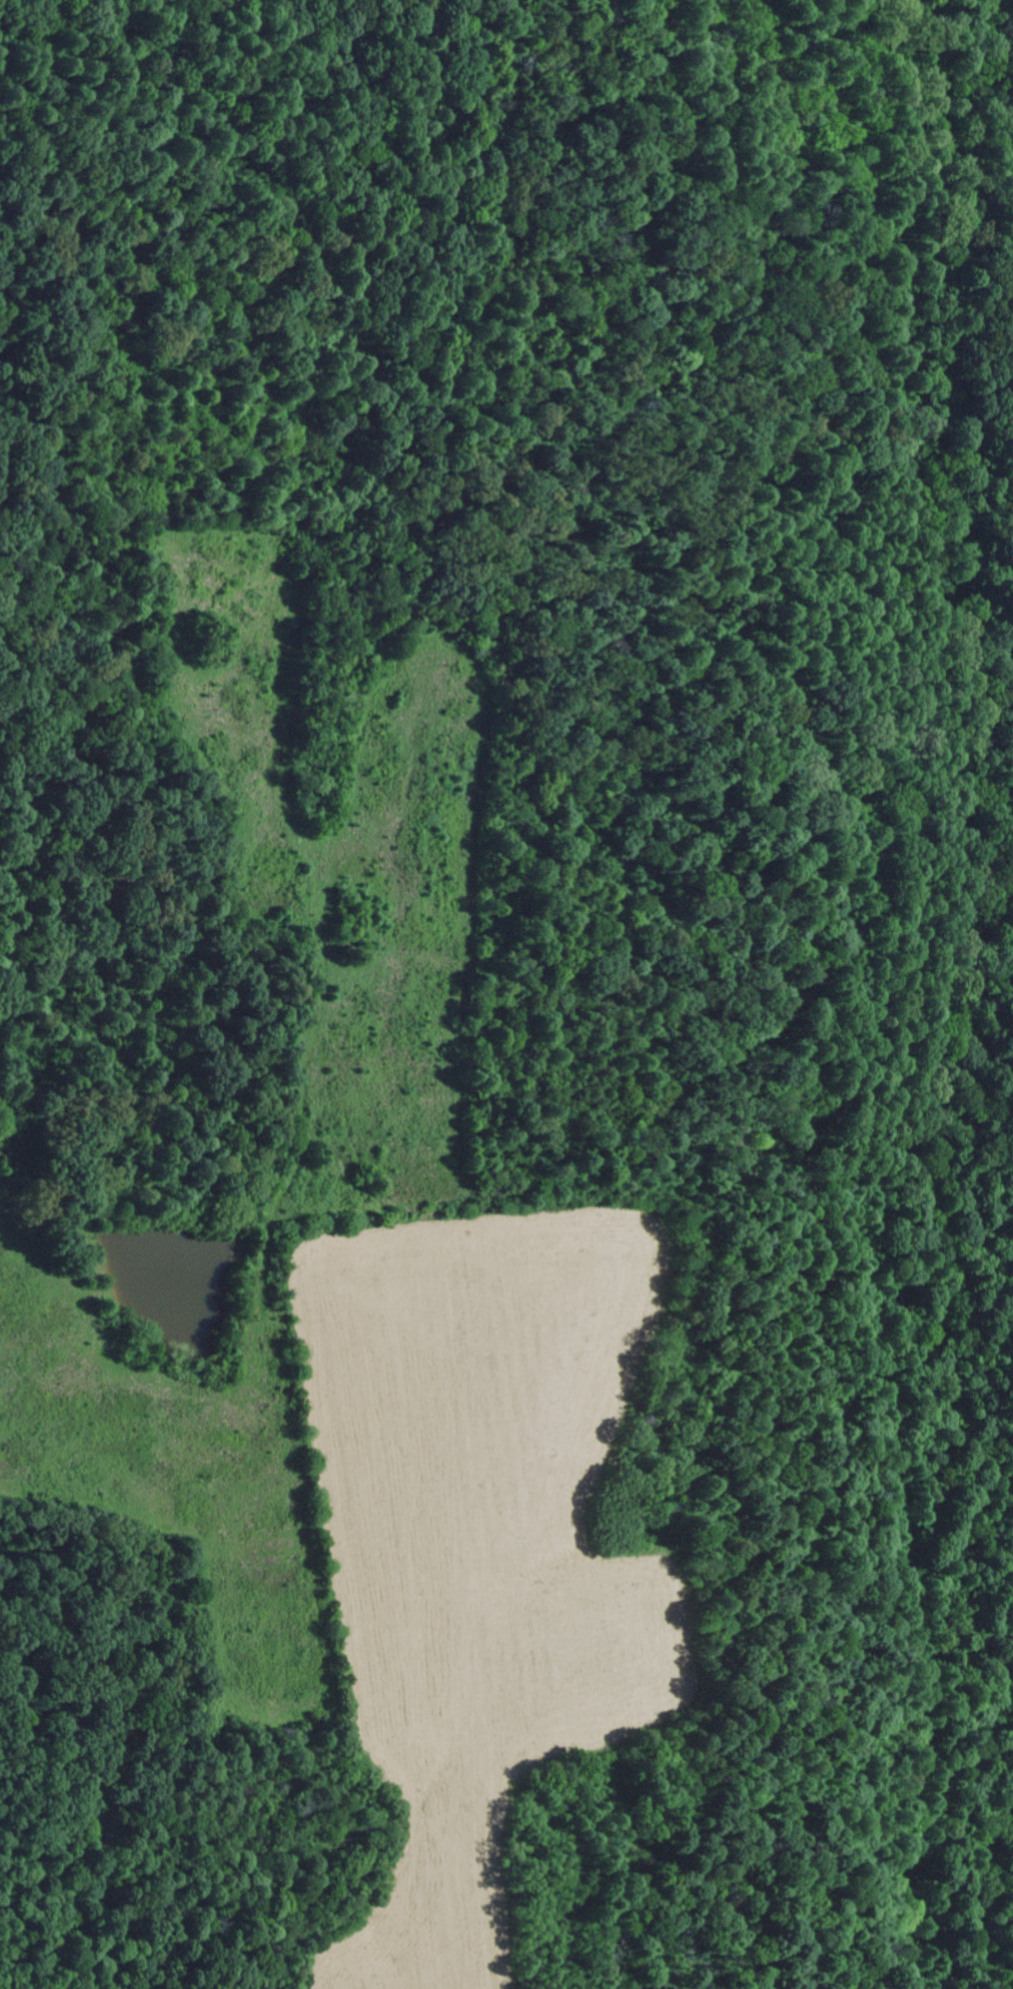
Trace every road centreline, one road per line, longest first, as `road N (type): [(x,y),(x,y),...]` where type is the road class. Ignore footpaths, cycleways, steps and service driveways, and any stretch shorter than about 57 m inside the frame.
road 1 (residential): [(1012,604),(959,538),(936,0)]

